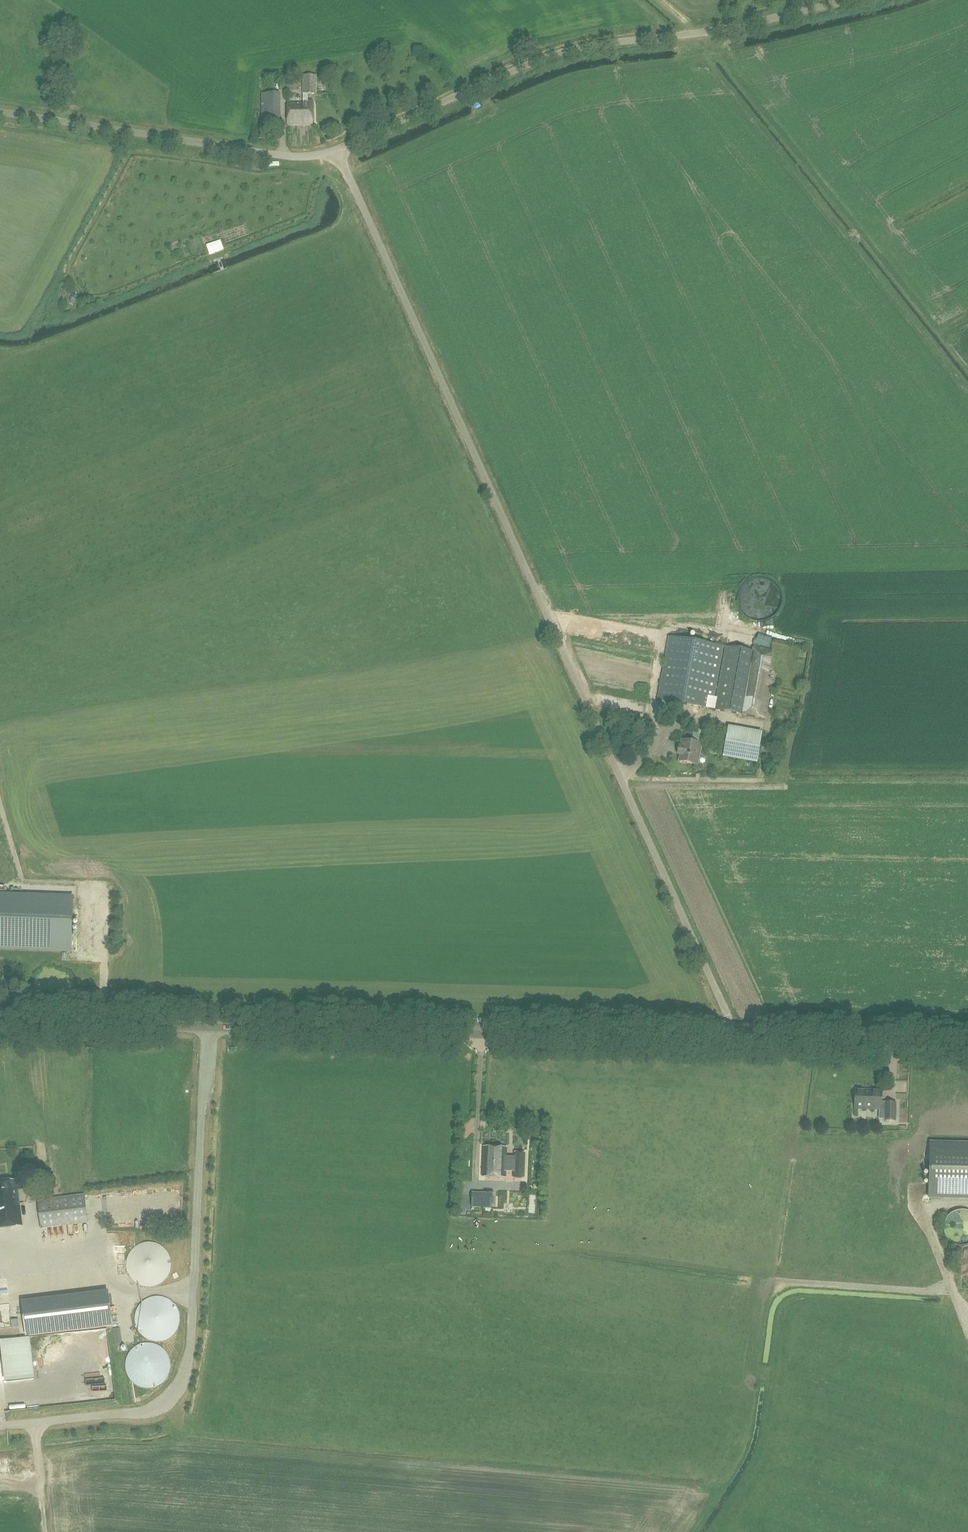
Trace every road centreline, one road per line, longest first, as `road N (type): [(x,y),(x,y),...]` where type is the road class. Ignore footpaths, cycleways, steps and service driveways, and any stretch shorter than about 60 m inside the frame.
road 1 (unclassified): [(732,1036),(335,151)]
road 2 (unclassified): [(844,0),(720,30),(575,49),(335,151)]
road 3 (tertiary): [(485,1027),(0,1022)]
road 4 (unclassified): [(335,151),(267,153),(0,112)]
road 5 (tertiary): [(732,1036),(485,1027)]
road 6 (tertiary): [(967,1043),(732,1036)]

